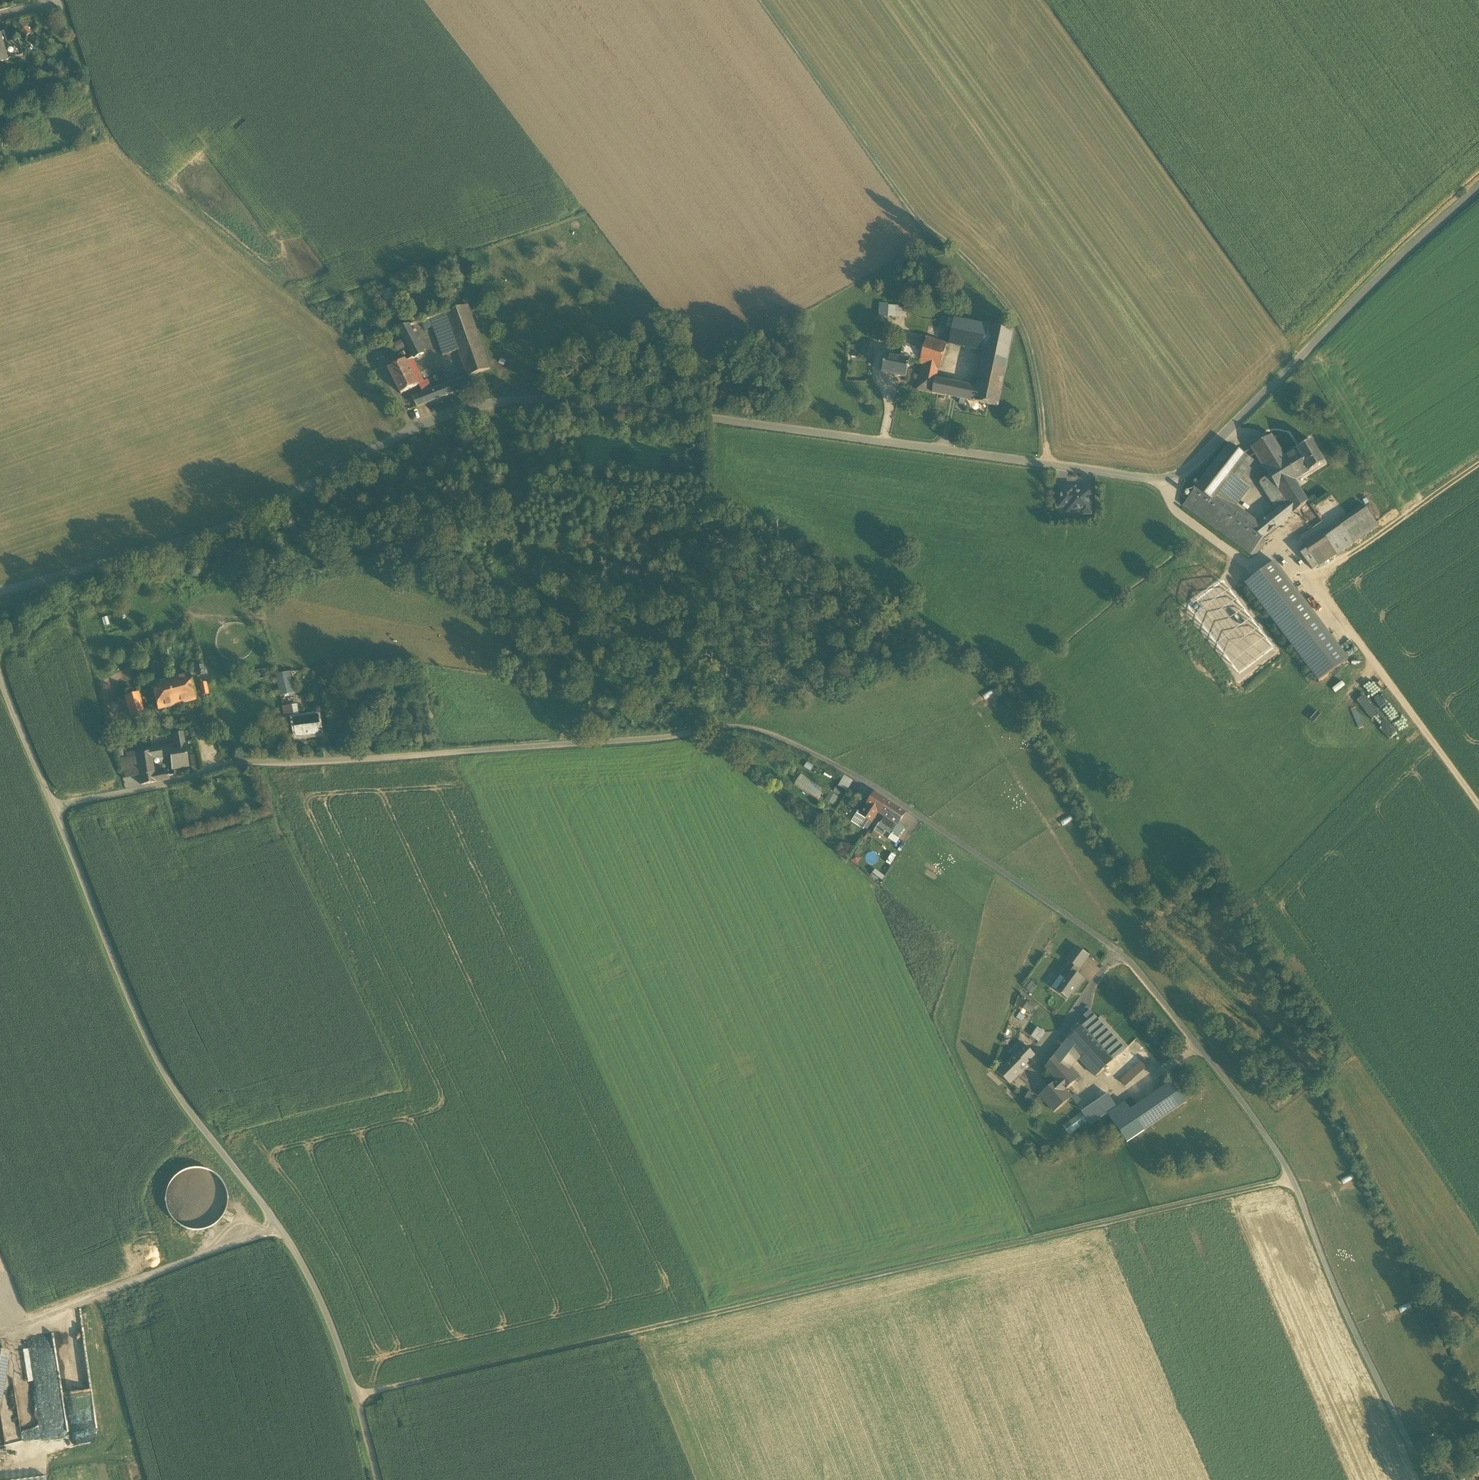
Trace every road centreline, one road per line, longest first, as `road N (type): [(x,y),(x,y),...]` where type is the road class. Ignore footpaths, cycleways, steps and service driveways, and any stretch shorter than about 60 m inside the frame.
road 1 (unclassified): [(1427,1479),(1342,1304),(1294,1179),(1261,1126),(1117,950),(866,781),(776,738),(705,728),(676,737),(248,762),(54,805)]
road 2 (residential): [(1478,189),(1168,482),(598,401),(481,402),(403,432),(229,526),(0,592)]
road 3 (track): [(1294,1179),(354,1394)]
road 4 (unclassified): [(54,805),(167,1076),(282,1229),(324,1302),(378,1479)]
road 5 (track): [(764,0),(932,237),(1015,314),(1033,356),(1042,464)]
road 6 (track): [(705,728),(679,705),(531,658),(507,635),(497,586),(514,483),(508,448),(481,402)]
road 7 (track): [(1478,807),(1277,545)]
road 8 (track): [(282,1229),(0,1330)]
road 9 (track): [(1311,580),(1478,465)]
road 10 (track): [(1168,482),(1182,515),(1254,568),(1277,545)]
road 11 (track): [(59,0),(102,139)]
road 12 (unclassified): [(0,676),(54,805)]

